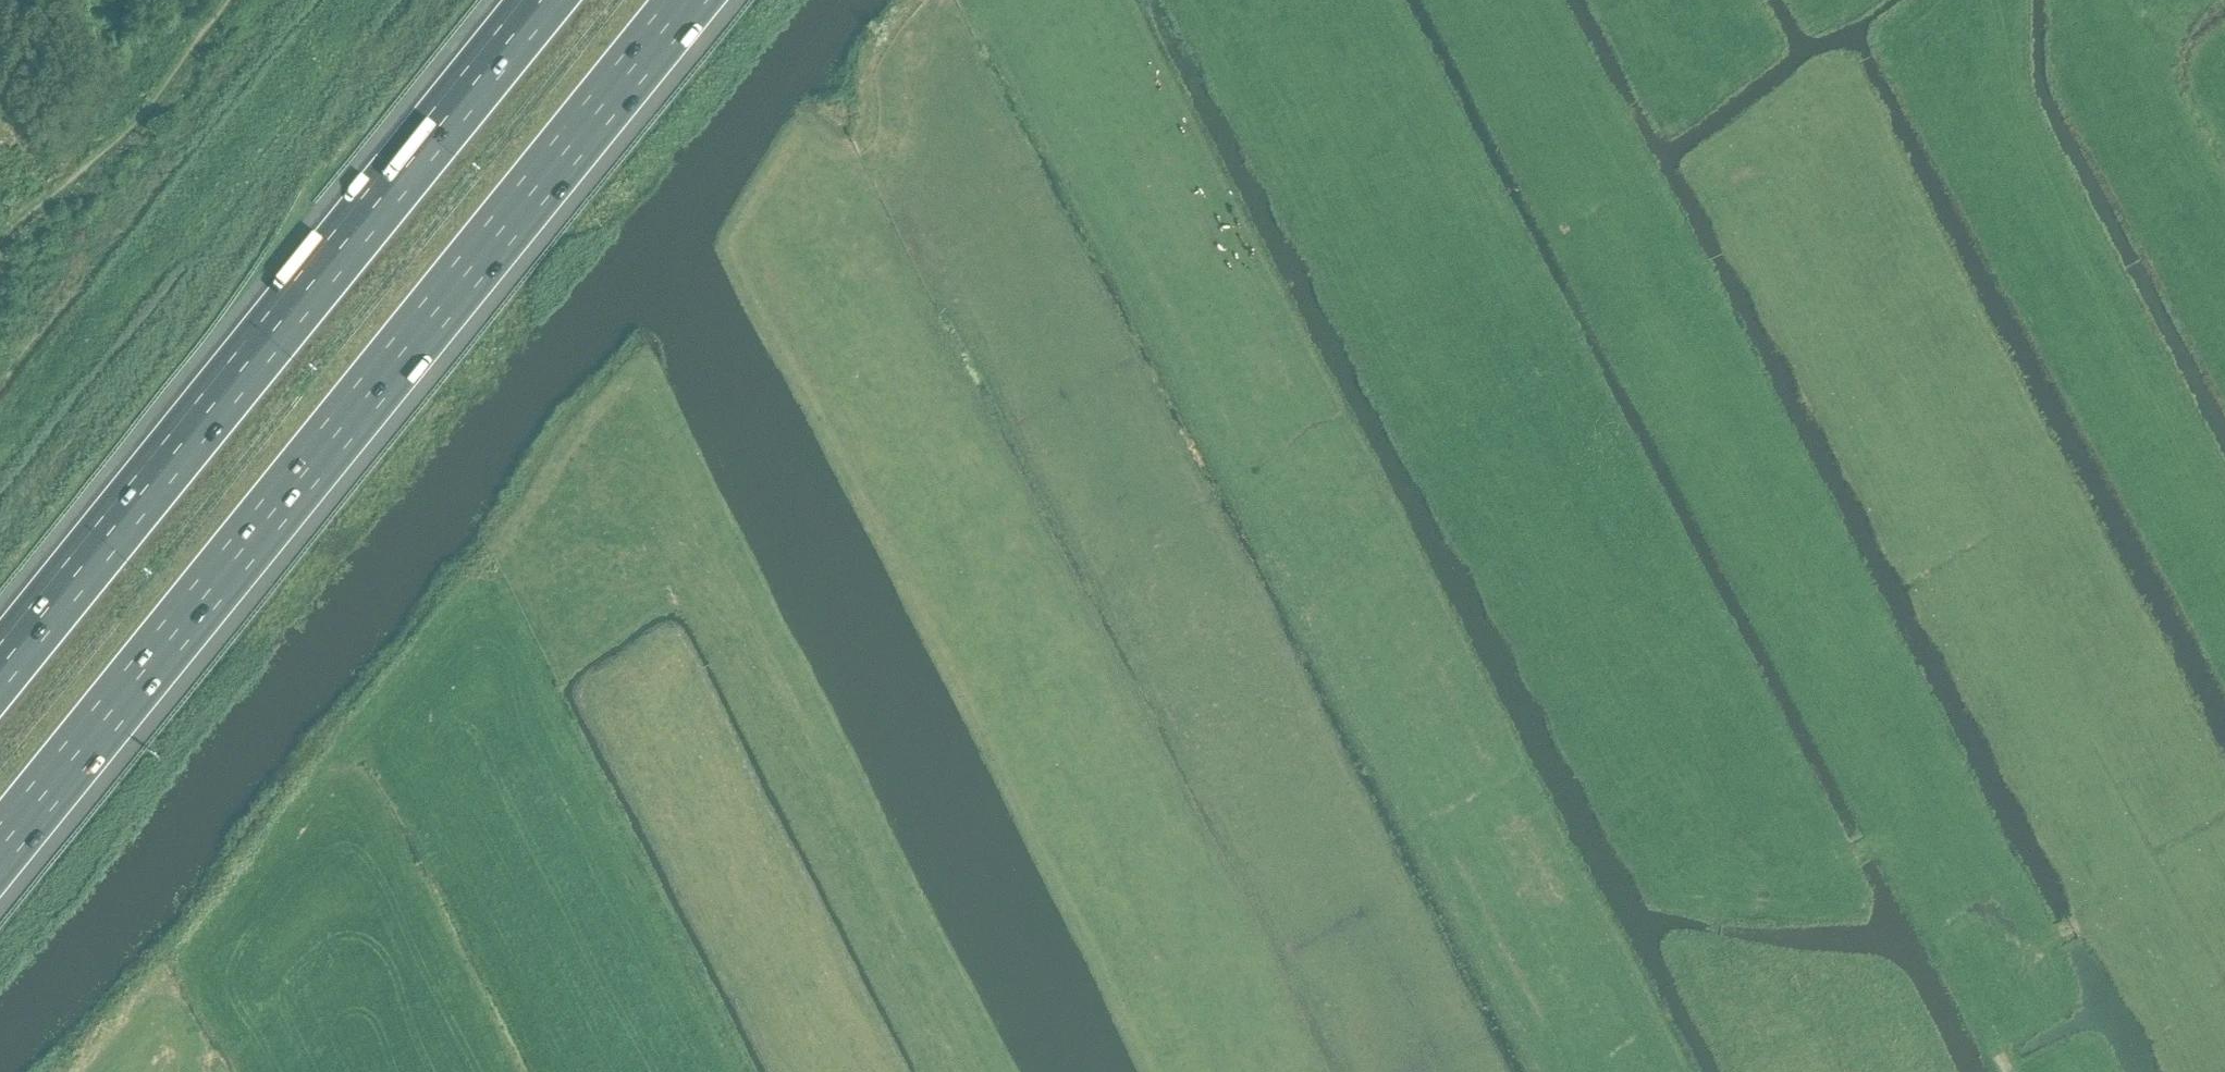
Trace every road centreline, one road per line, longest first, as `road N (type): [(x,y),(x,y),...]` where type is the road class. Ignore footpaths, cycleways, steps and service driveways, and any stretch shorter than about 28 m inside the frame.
road 1 (motorway): [(0,852),(694,0)]
road 2 (motorway): [(544,0),(0,672)]

